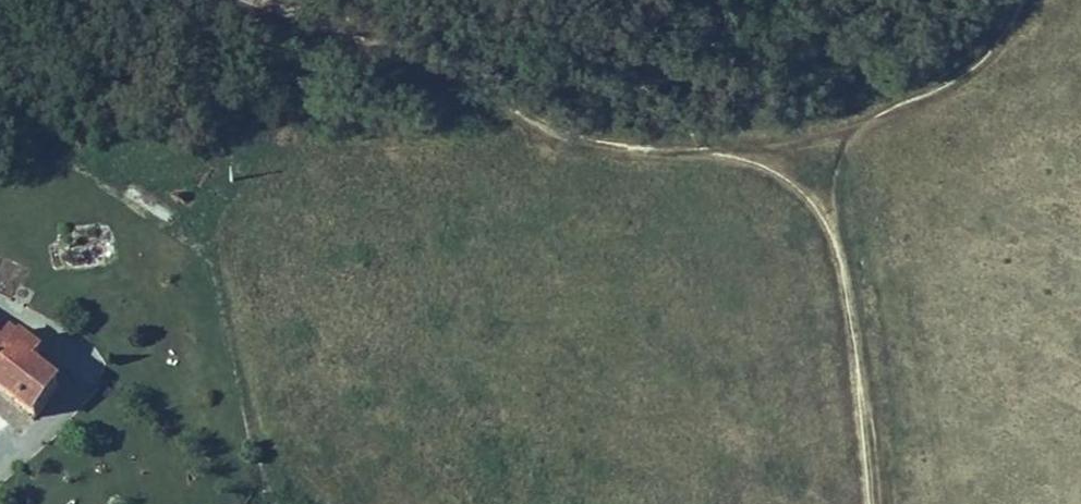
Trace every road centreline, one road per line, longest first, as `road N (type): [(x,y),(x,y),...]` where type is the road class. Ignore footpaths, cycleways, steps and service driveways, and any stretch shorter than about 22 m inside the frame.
road 1 (track): [(890,503),(860,189),(819,135),(596,138),(467,74),(282,0)]

